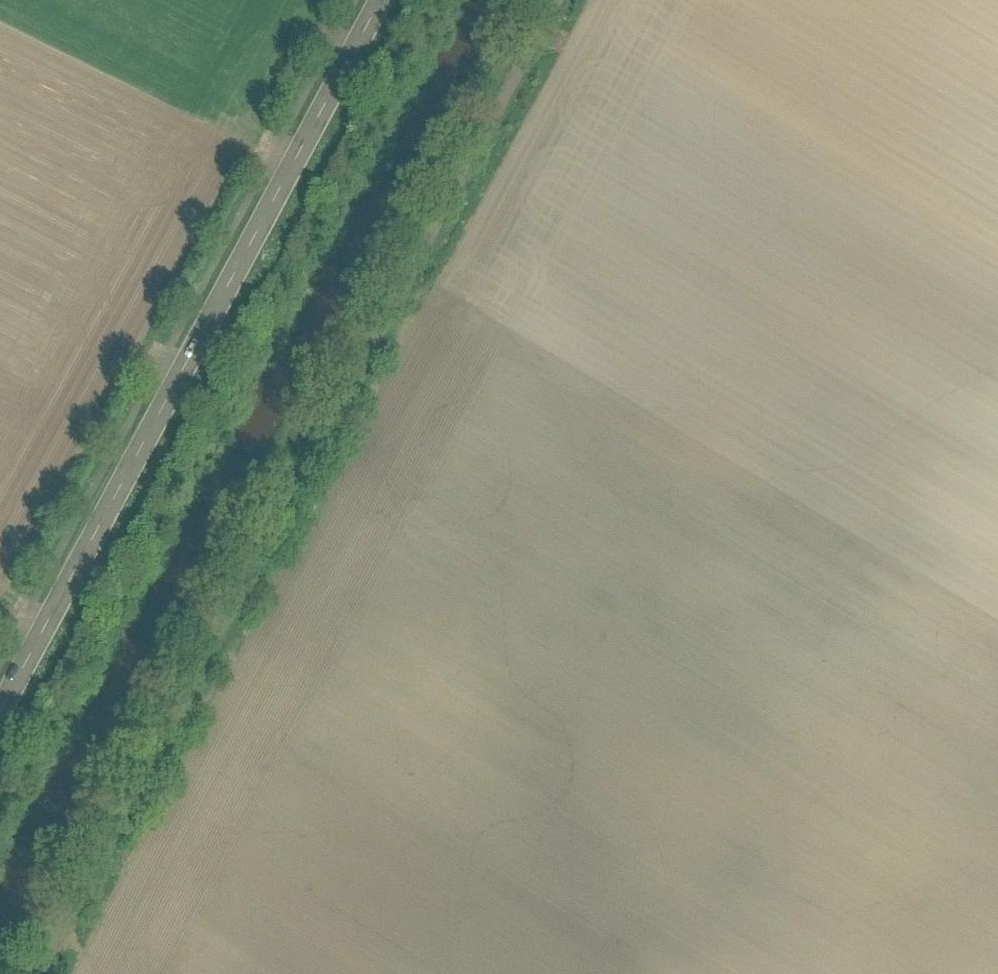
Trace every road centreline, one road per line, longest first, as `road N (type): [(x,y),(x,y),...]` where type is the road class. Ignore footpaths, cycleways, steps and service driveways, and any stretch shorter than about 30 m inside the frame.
road 1 (unclassified): [(540,0),(19,973)]
road 2 (tertiary): [(0,714),(382,0)]

